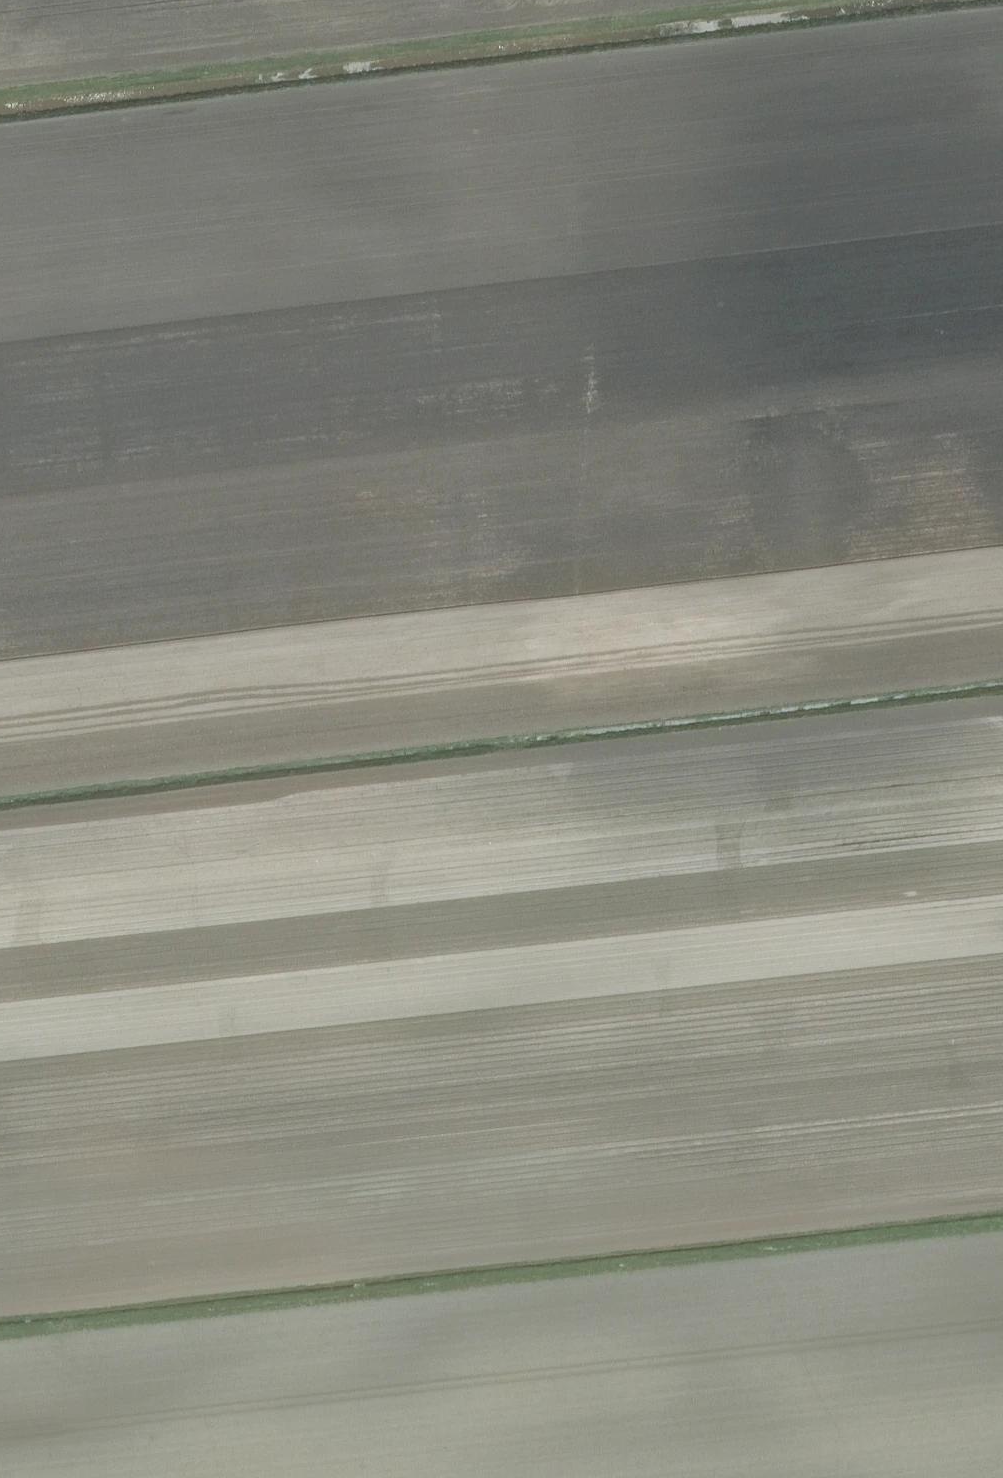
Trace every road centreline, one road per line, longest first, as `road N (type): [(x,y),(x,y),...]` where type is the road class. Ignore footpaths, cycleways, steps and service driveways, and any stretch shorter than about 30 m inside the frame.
road 1 (track): [(1002,1206),(0,1315)]

